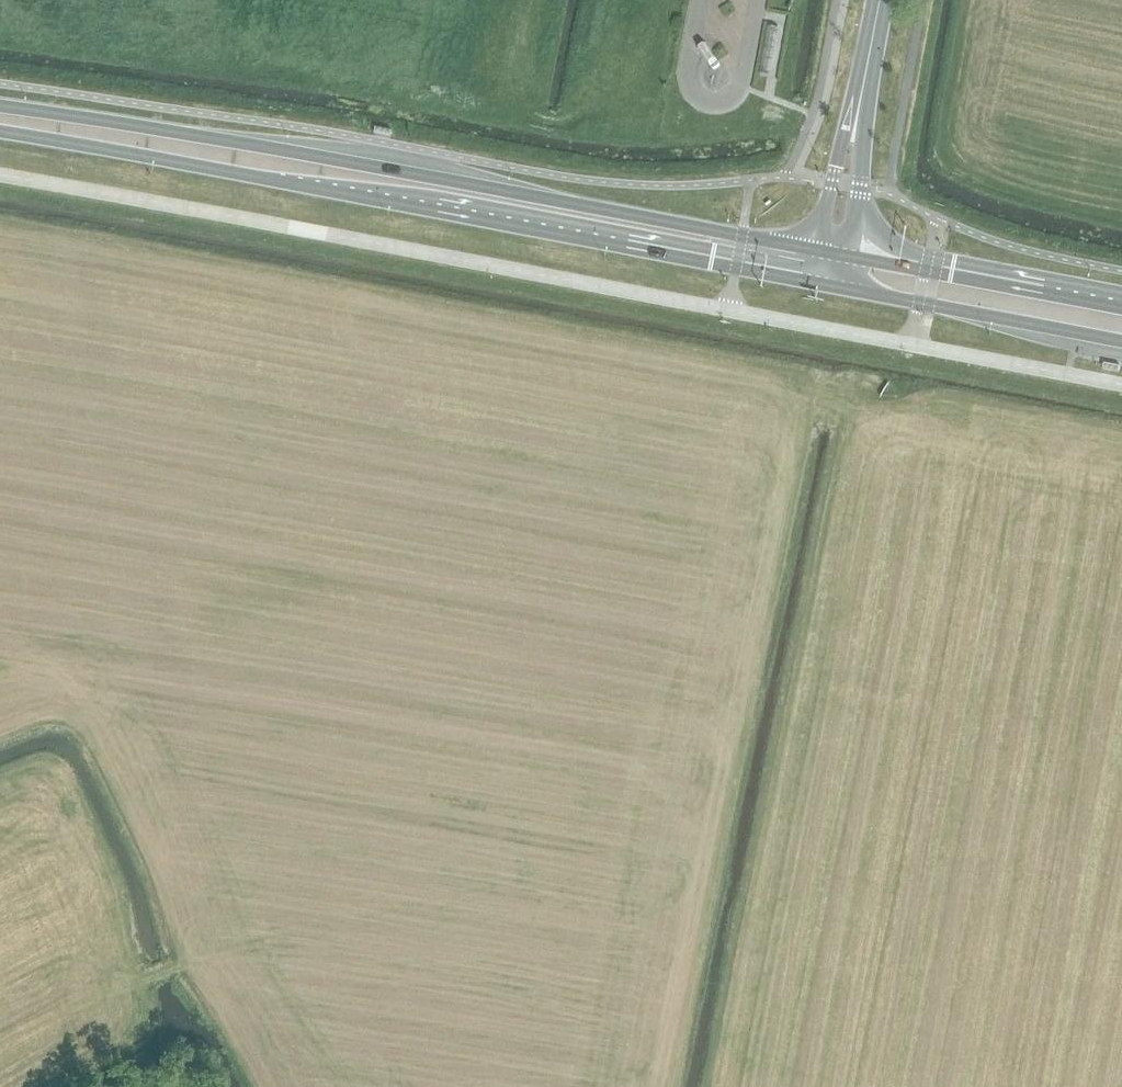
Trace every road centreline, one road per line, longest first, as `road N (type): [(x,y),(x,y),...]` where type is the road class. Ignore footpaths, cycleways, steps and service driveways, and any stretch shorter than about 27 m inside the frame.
road 1 (primary): [(0,134),(824,286)]
road 2 (primary): [(818,250),(309,152),(0,107)]
road 3 (primary): [(824,286),(1121,341)]
road 4 (primary): [(1121,308),(846,255)]
road 5 (tertiary): [(860,105),(842,140),(818,250)]
road 6 (tertiary): [(846,255),(860,188),(860,105)]

